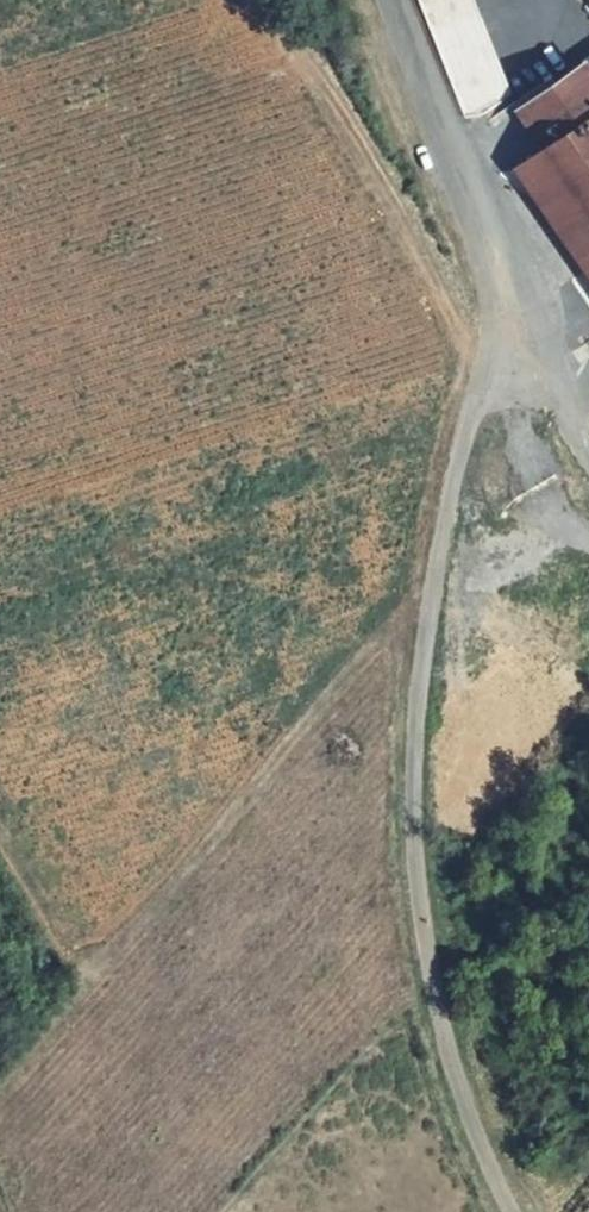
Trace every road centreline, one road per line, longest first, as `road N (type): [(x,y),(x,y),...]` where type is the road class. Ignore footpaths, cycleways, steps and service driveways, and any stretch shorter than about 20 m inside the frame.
road 1 (unclassified): [(530,1211),(471,1095),(434,937),(422,794),(433,591),(497,324),(392,0)]
road 2 (track): [(433,591),(354,670),(0,1075)]
road 3 (track): [(252,0),(485,367)]

